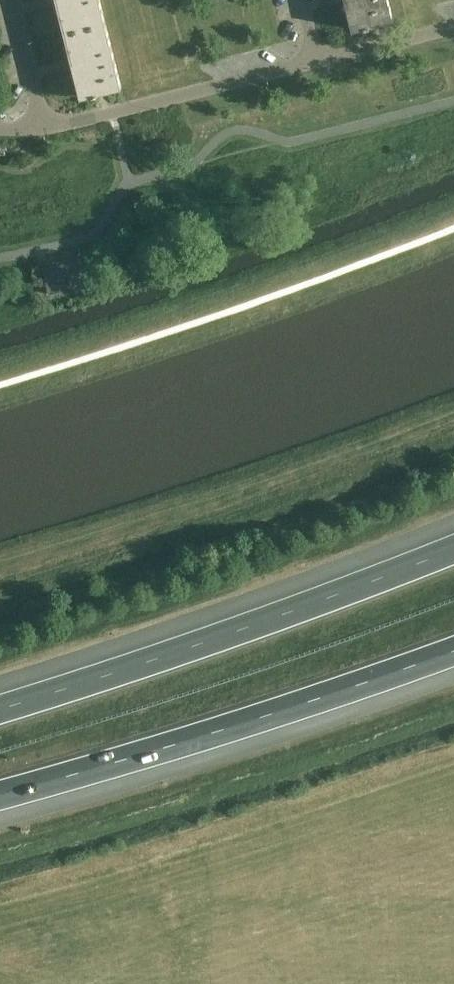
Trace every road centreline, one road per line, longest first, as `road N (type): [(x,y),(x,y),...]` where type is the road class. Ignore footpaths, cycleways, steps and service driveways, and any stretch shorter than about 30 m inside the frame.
road 1 (motorway): [(453,549),(0,709)]
road 2 (motorway): [(0,795),(453,651)]
road 3 (residential): [(318,65),(43,126)]
road 4 (residential): [(453,29),(318,65)]
road 5 (residential): [(12,0),(43,126)]

